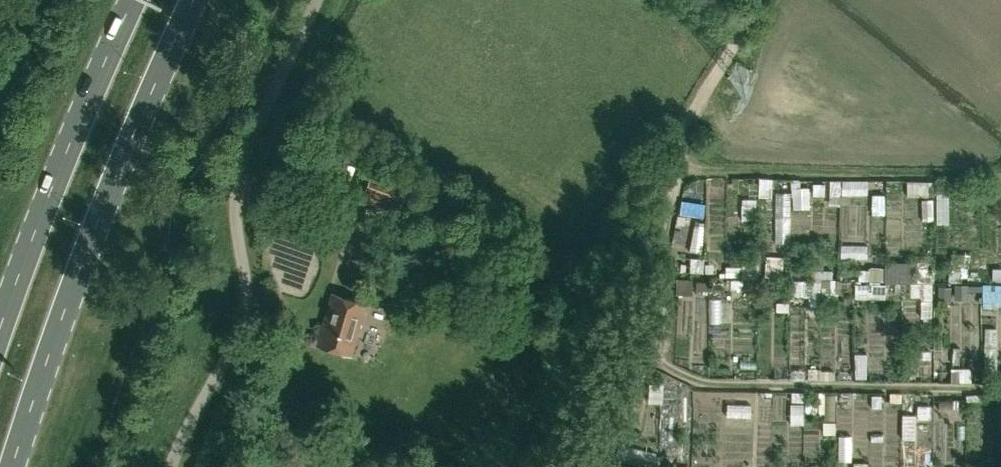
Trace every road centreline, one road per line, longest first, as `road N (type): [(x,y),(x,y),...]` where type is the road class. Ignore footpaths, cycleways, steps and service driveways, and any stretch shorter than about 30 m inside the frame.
road 1 (residential): [(170,466),(246,318),(235,213),(239,169),(317,0)]
road 2 (primary): [(13,466),(67,300),(195,0)]
road 3 (primary): [(133,0),(0,345)]

